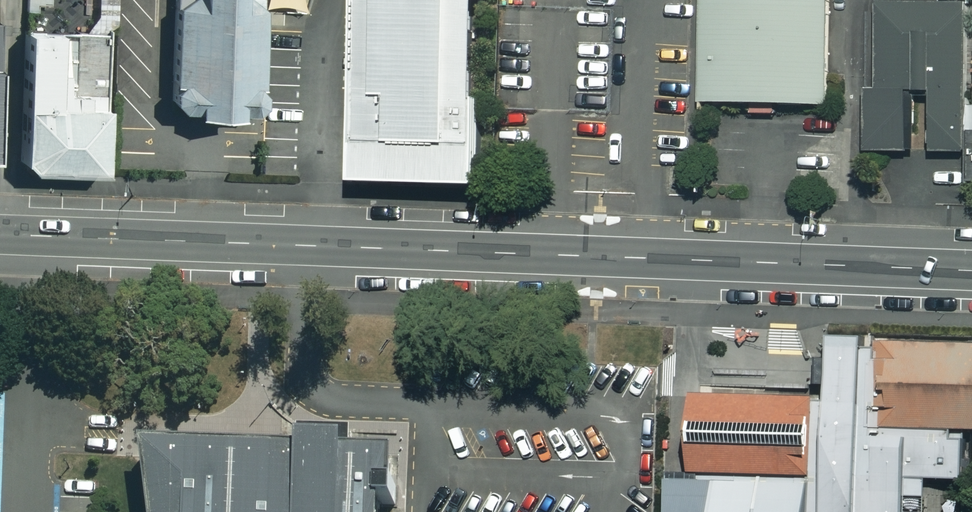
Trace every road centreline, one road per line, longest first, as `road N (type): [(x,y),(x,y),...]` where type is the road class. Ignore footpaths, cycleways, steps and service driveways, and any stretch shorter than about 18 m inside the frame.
road 1 (tertiary): [(971,272),(0,234)]

